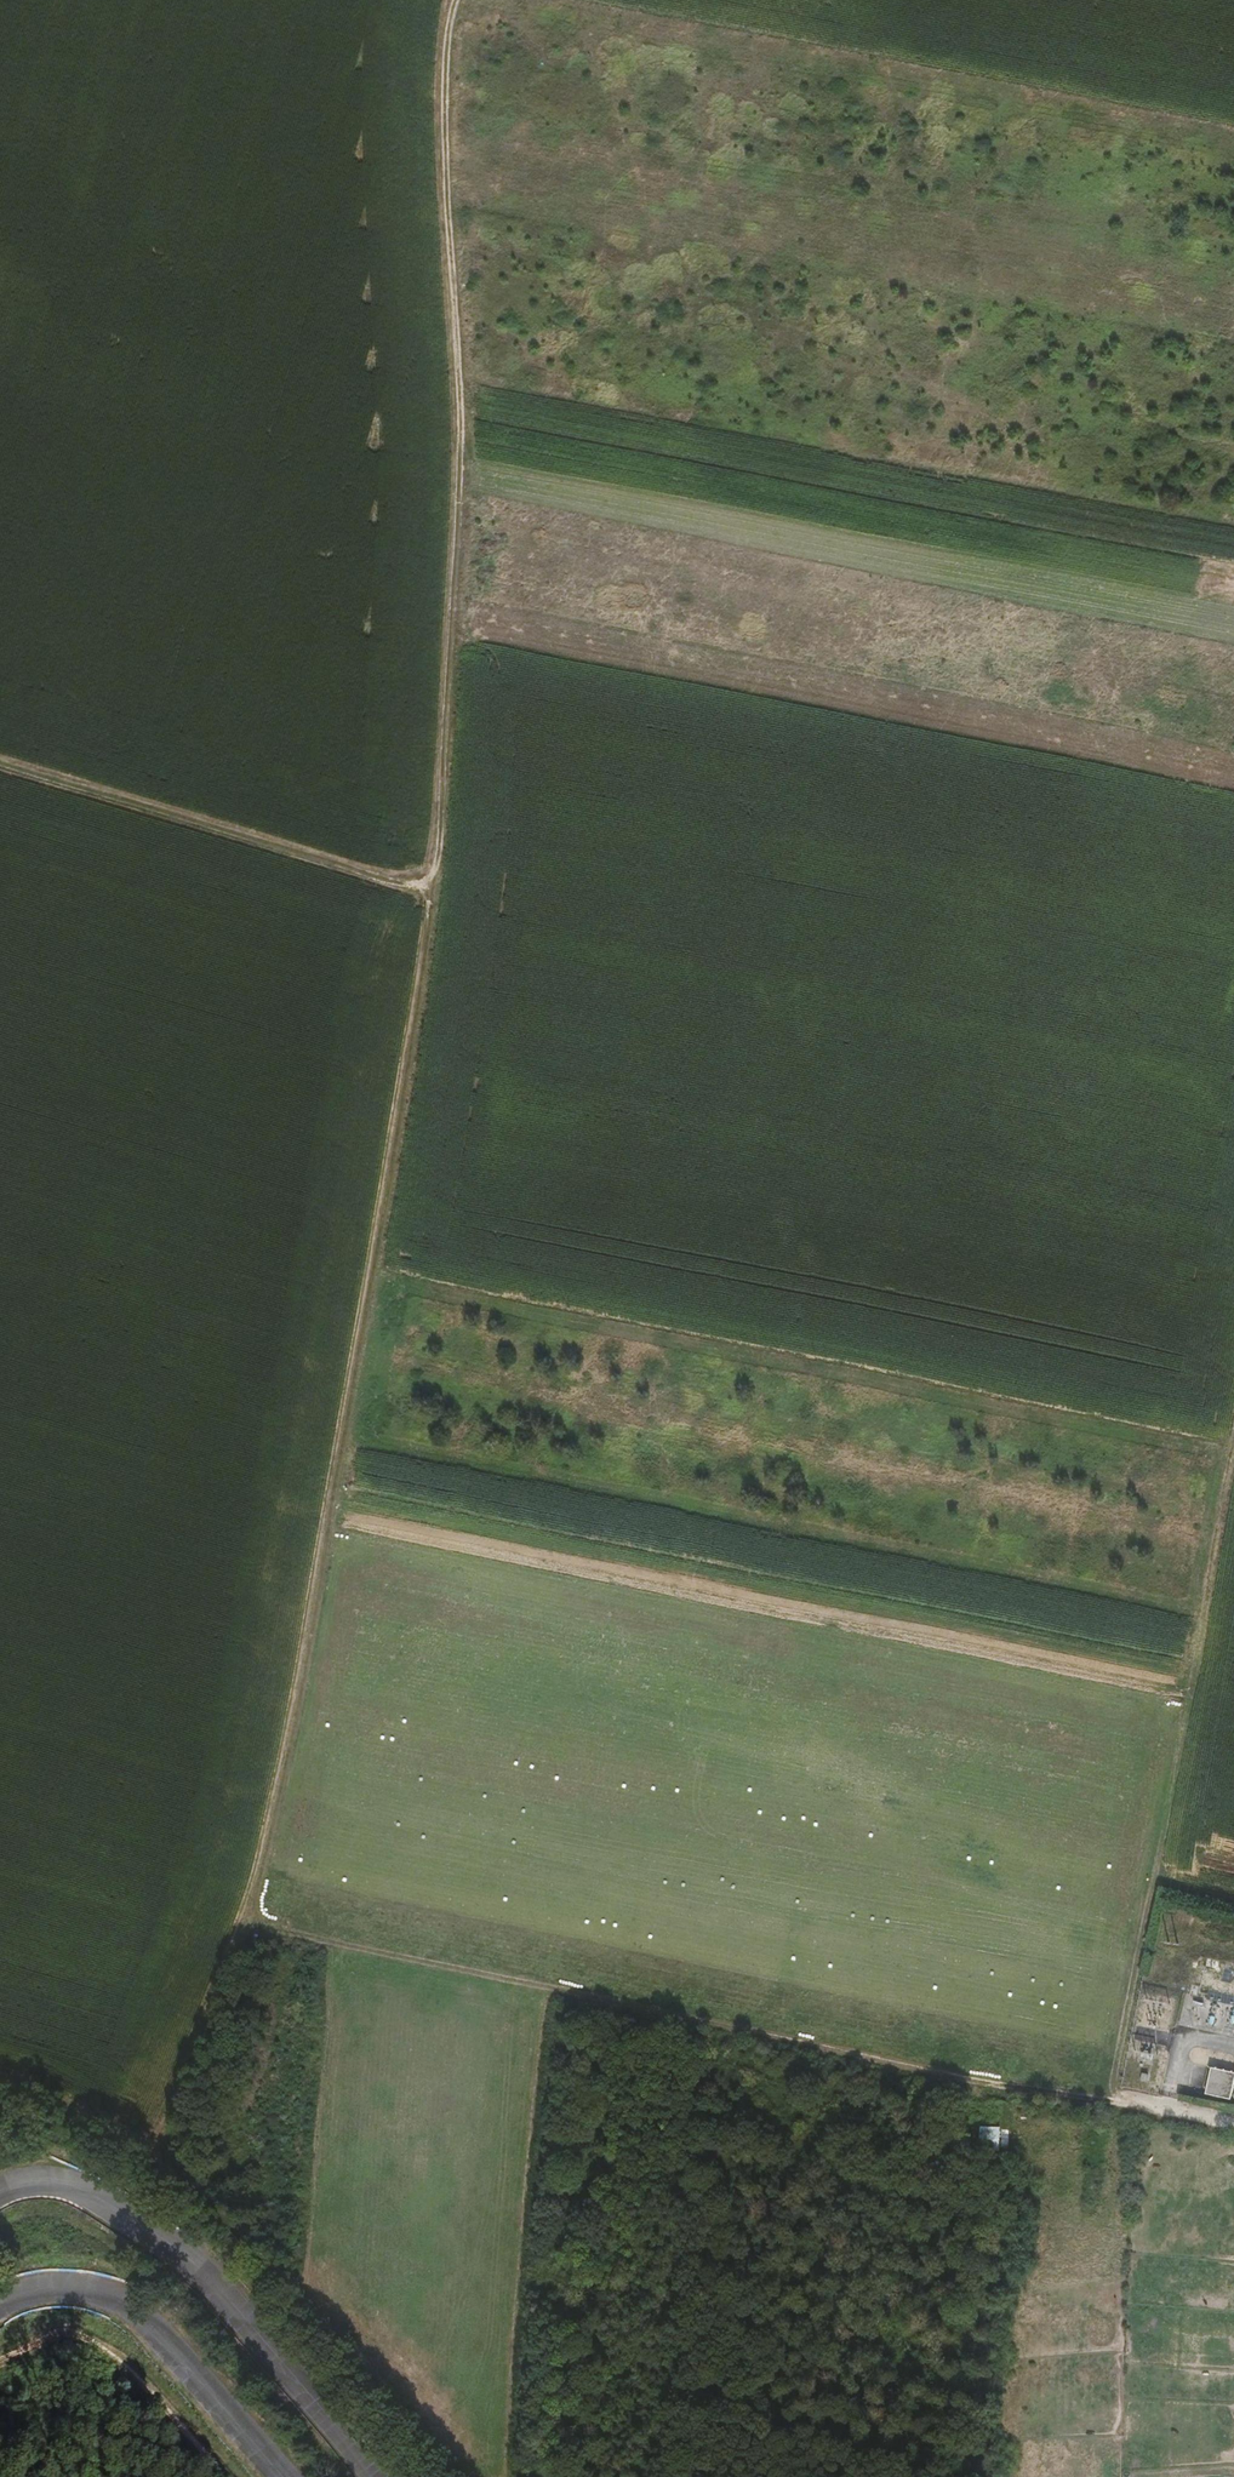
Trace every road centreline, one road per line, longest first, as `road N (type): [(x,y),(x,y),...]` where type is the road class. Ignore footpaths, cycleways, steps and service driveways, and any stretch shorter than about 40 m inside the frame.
road 1 (track): [(144,2161),(267,1883),(349,1483),(438,893),(456,744),(466,486),(448,125),(457,0)]
road 2 (track): [(1233,2128),(246,1931)]
road 3 (track): [(438,893),(0,763)]
road 4 (track): [(444,2476),(224,2216),(144,2161)]
road 5 (track): [(144,2161),(22,2081),(0,2077)]

